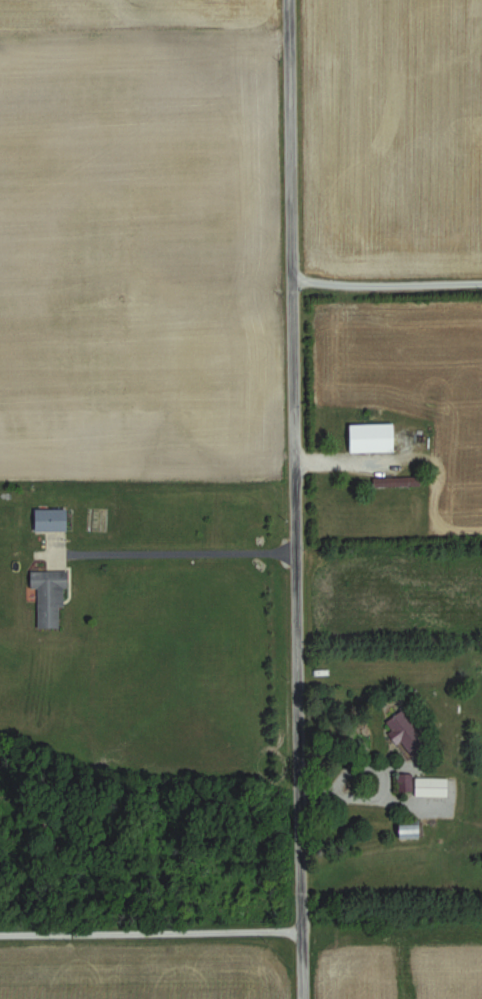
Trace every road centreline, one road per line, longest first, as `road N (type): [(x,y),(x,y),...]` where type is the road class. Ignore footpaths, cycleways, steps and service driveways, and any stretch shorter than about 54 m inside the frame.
road 1 (residential): [(300,998),(289,0)]
road 2 (residential): [(294,553),(54,559)]
road 3 (residential): [(291,279),(481,279)]
road 4 (residential): [(297,794),(442,804)]

